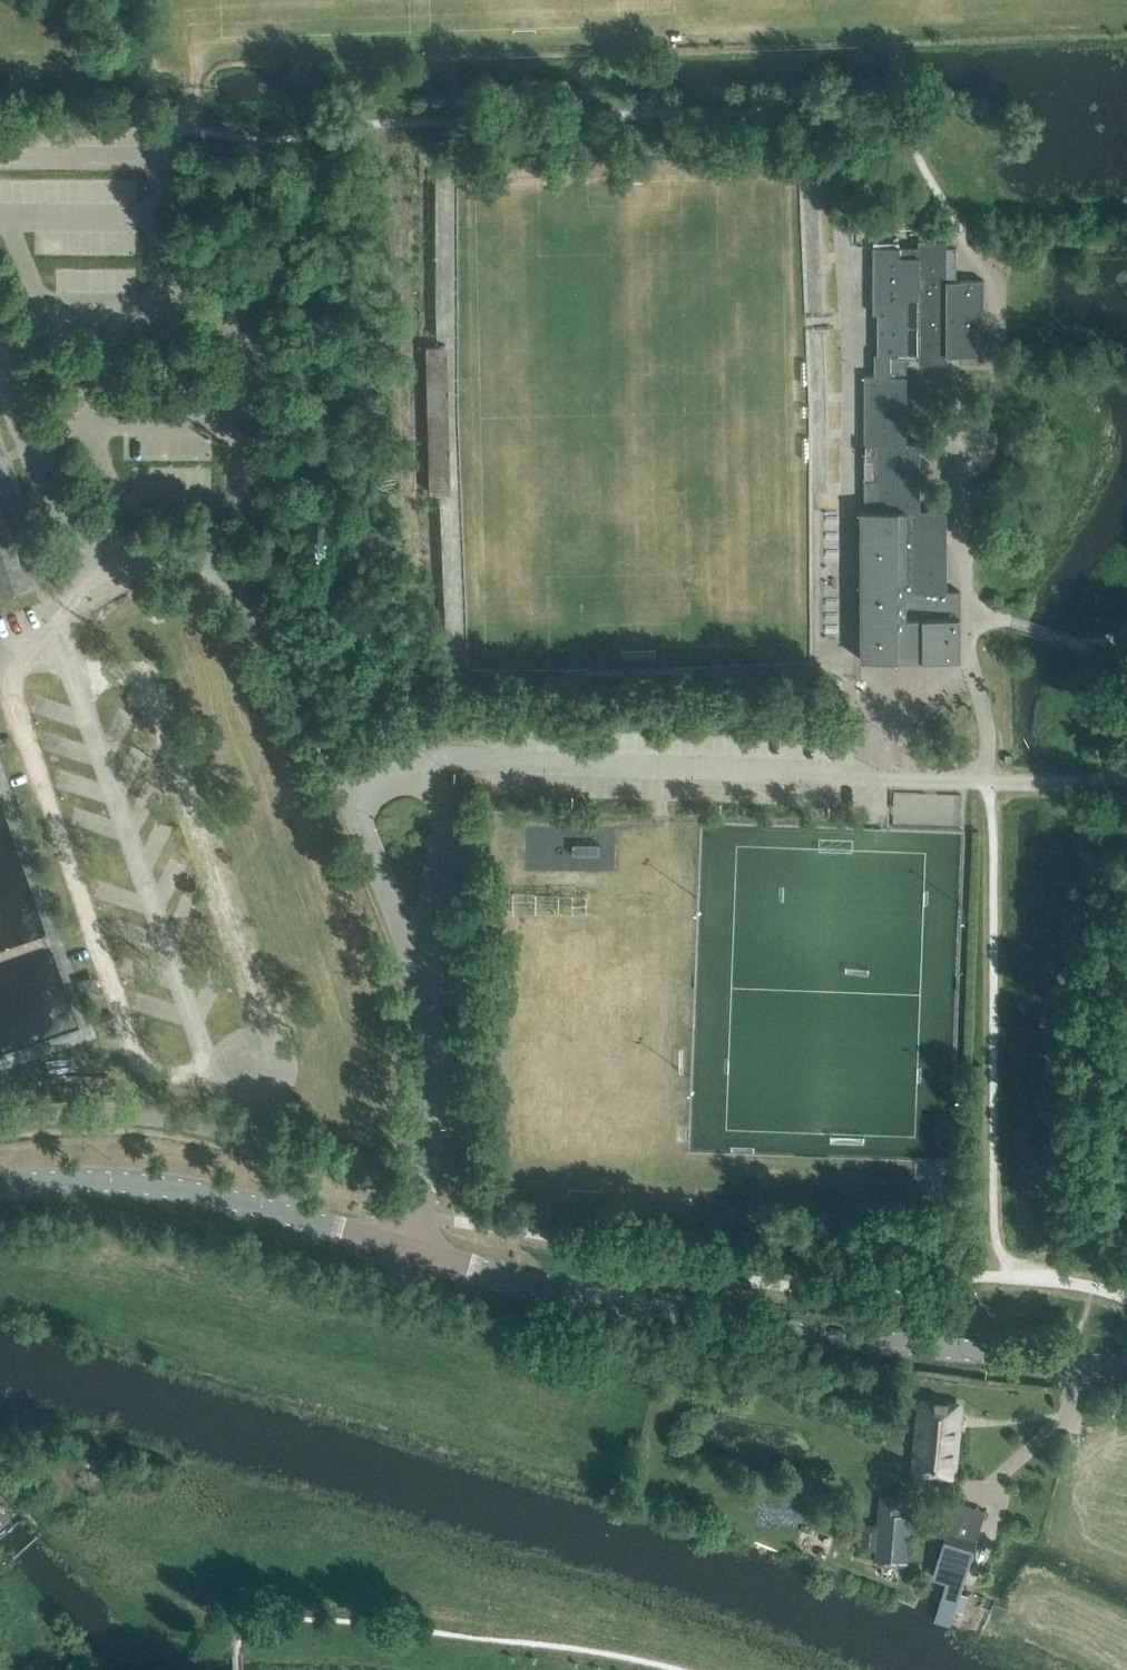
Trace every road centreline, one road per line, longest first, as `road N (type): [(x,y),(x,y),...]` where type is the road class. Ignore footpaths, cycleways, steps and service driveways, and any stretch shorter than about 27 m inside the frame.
road 1 (unclassified): [(0,368),(70,519),(109,545),(220,569),(262,603),(282,636),(420,962),(433,1127),(419,1215)]
road 2 (tertiary): [(1126,1365),(720,1323),(564,1292),(411,1250)]
road 3 (tertiary): [(411,1250),(201,1190),(0,1182)]

